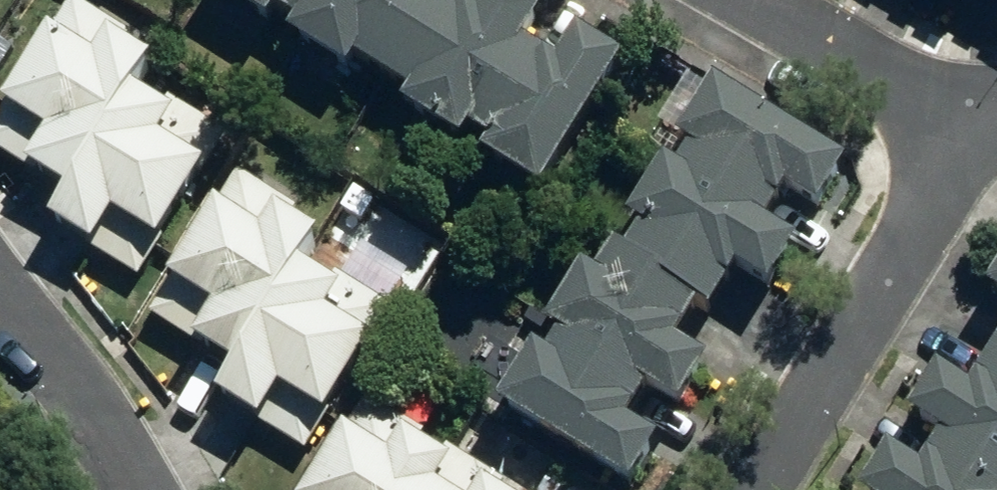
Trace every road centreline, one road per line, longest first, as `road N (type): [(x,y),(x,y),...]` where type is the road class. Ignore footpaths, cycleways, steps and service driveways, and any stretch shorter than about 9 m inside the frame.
road 1 (residential): [(975,138),(757,489)]
road 2 (residential): [(743,0),(975,138)]
road 3 (residential): [(140,489),(80,387),(0,291)]

